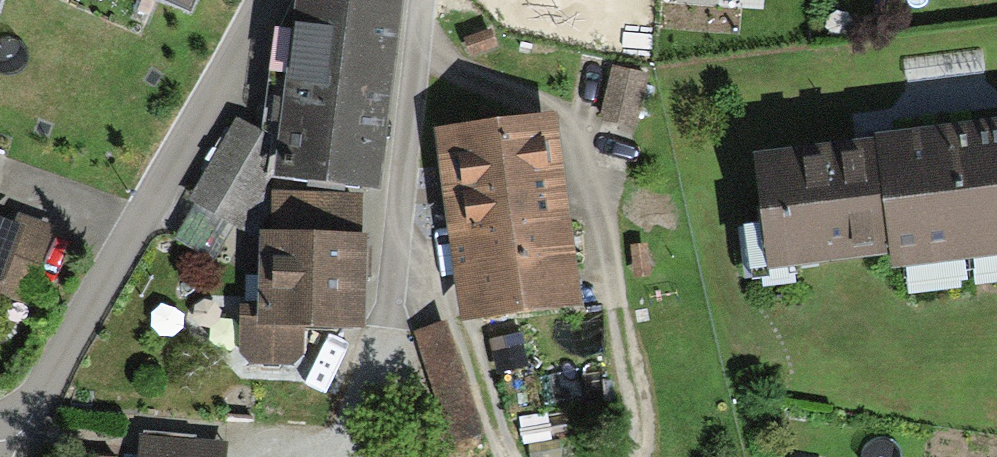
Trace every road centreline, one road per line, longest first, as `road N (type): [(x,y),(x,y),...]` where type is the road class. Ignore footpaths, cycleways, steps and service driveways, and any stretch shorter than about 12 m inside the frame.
road 1 (residential): [(263,0),(8,453)]

